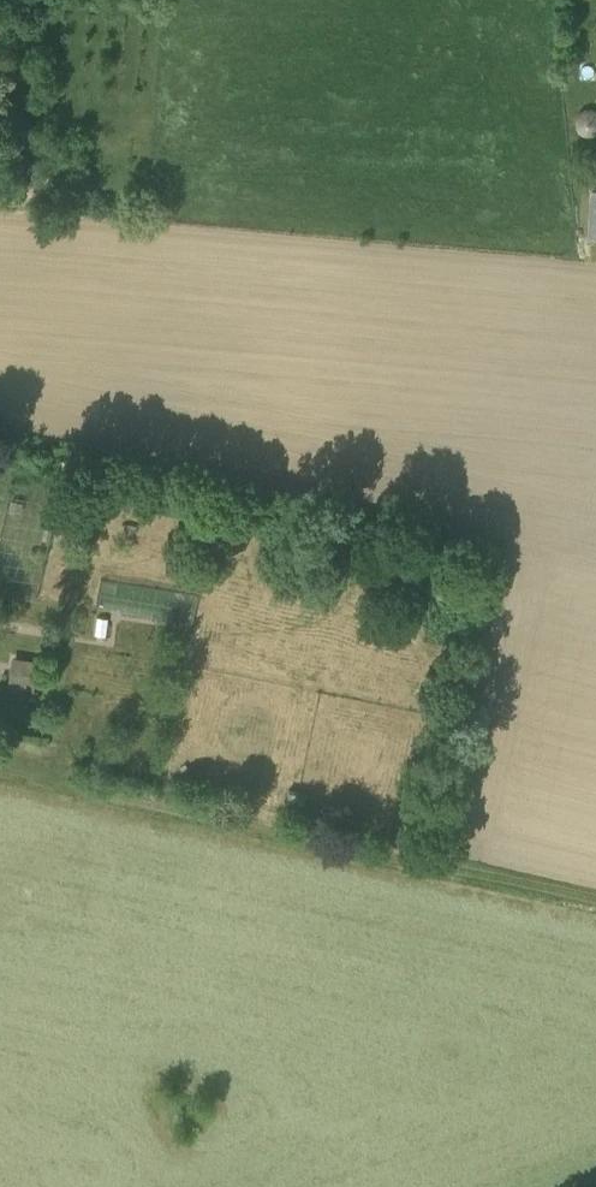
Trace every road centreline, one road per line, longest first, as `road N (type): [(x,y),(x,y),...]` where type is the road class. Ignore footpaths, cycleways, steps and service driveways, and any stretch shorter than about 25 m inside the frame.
road 1 (track): [(0,761),(595,895)]

